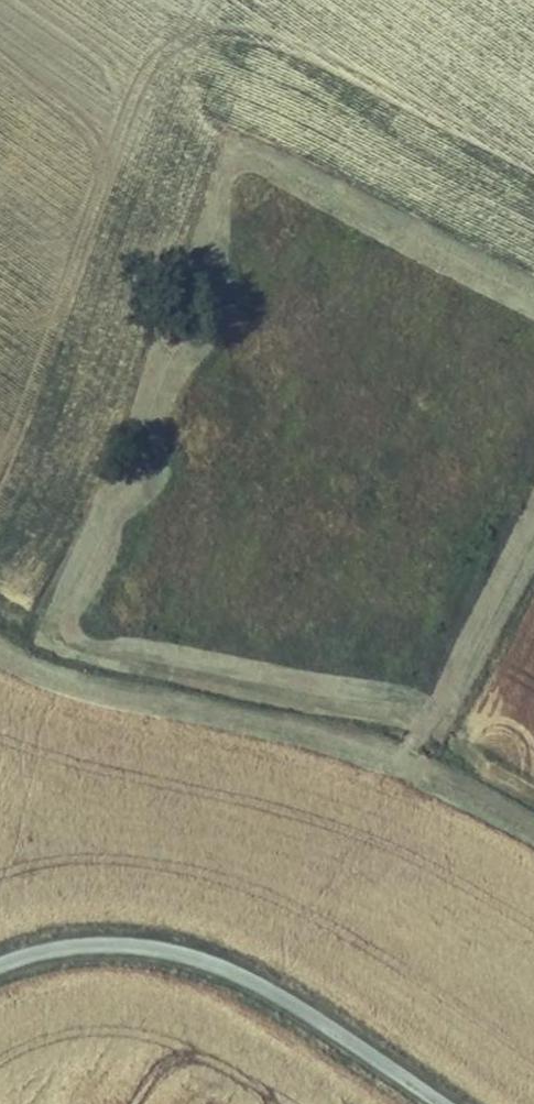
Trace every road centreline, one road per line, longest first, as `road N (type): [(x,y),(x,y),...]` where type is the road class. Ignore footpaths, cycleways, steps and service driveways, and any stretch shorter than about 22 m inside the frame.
road 1 (unclassified): [(440,1103),(250,980),(182,955),(123,944),(59,946),(0,963)]

